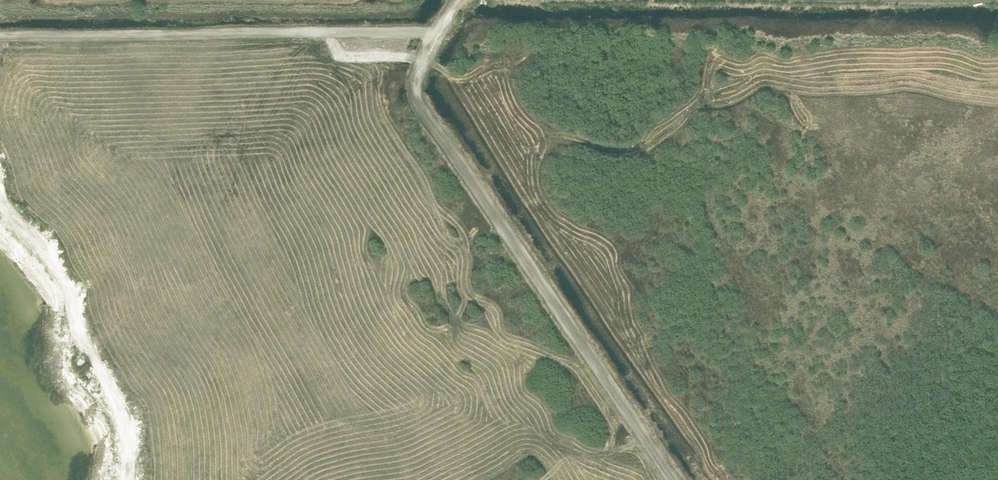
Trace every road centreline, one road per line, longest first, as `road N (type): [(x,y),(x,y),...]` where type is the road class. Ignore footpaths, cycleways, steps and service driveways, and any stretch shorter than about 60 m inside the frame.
road 1 (track): [(457,0),(415,85),(418,103),(673,479)]
road 2 (track): [(436,37),(0,35)]

